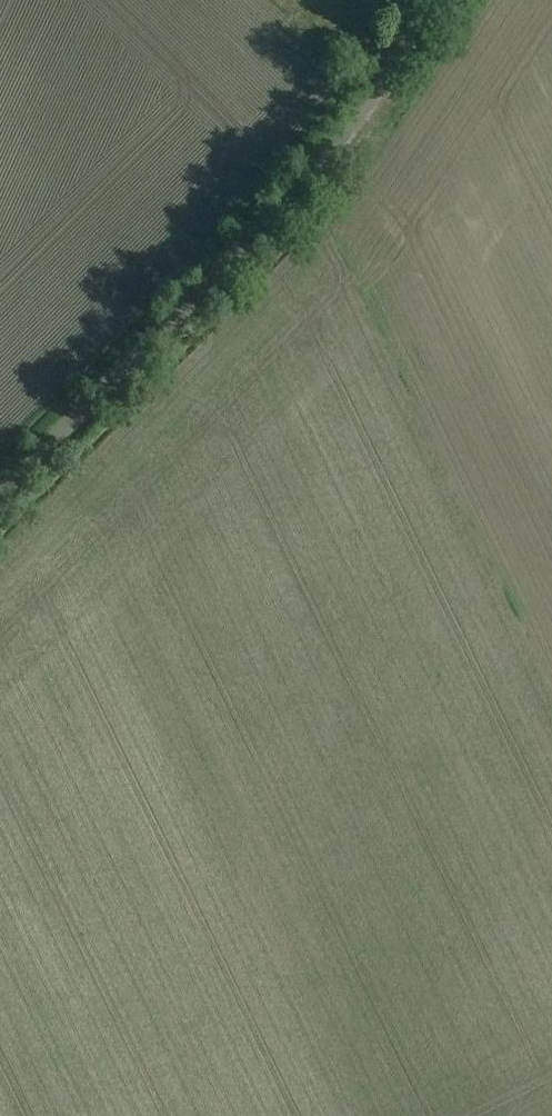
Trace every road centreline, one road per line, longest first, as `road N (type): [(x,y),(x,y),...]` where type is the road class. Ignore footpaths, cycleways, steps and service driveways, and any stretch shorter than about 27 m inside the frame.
road 1 (unclassified): [(0,497),(308,178),(436,0)]

